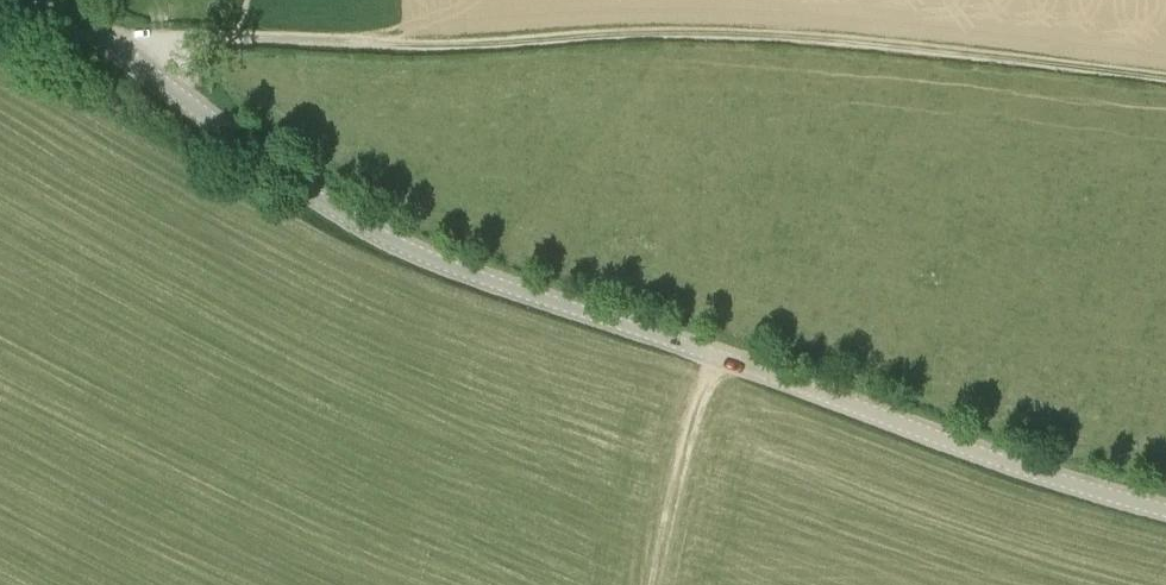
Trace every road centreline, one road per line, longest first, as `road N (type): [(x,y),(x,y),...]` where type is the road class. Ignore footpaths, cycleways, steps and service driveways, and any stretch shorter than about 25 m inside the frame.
road 1 (tertiary): [(1165,510),(403,245),(329,204),(55,0)]
road 2 (track): [(235,38),(406,45),(718,32),(1165,77)]
road 3 (track): [(719,355),(694,417),(663,584)]

